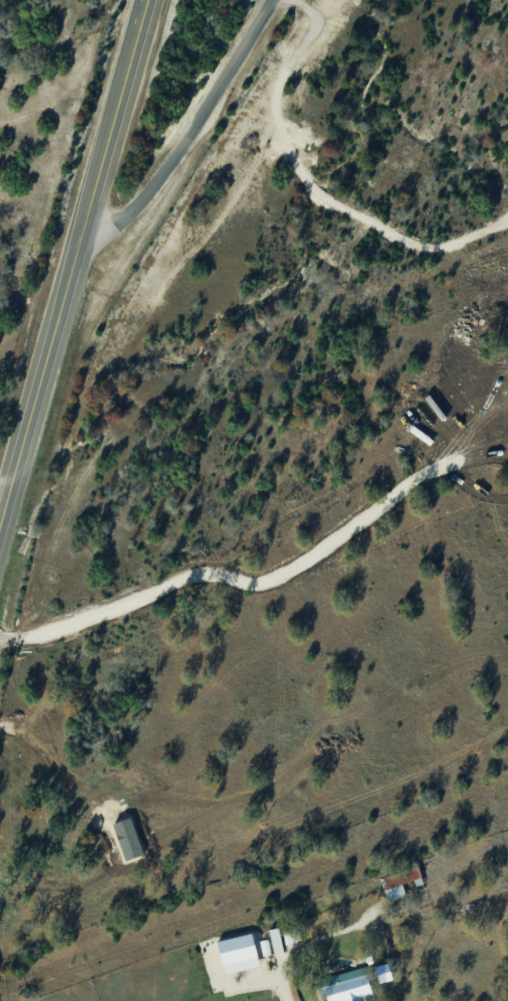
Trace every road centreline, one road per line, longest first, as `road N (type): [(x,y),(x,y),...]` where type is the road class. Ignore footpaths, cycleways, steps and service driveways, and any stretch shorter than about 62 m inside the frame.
road 1 (secondary): [(0,517),(137,28)]
road 2 (residential): [(76,237),(126,212),(155,179),(269,0)]

